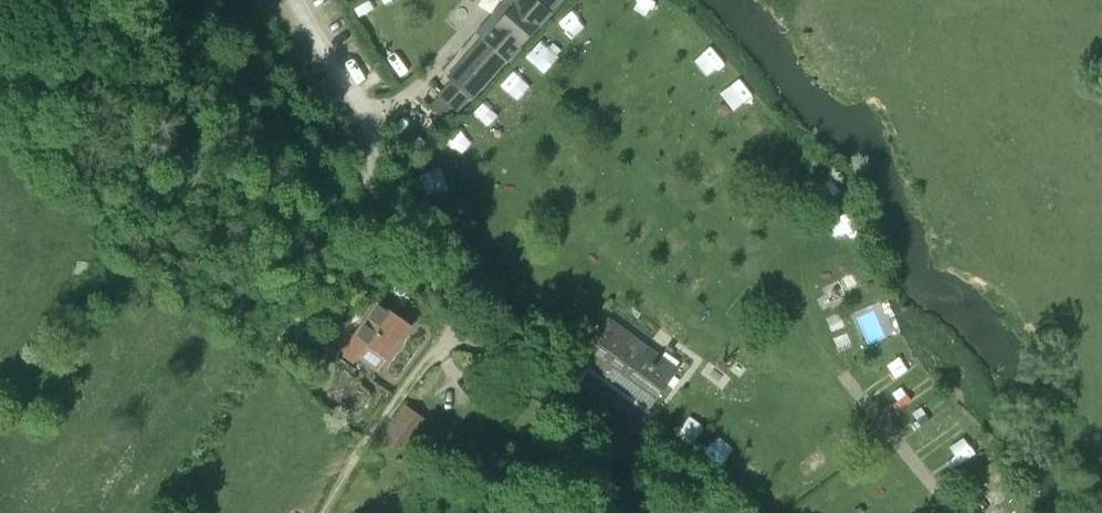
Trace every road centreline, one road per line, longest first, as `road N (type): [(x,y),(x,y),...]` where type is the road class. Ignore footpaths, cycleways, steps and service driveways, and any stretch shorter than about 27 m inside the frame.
road 1 (unclassified): [(705,512),(487,350),(349,160)]
road 2 (track): [(464,326),(364,444),(325,512)]

